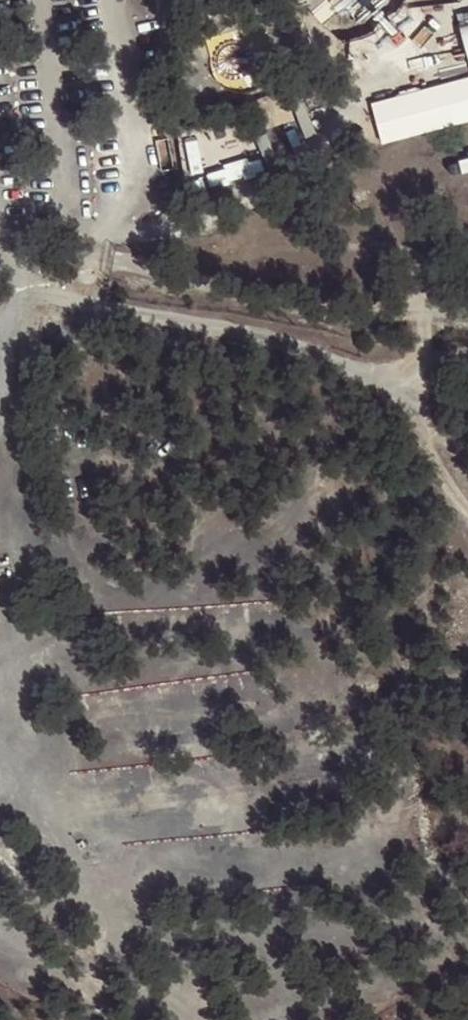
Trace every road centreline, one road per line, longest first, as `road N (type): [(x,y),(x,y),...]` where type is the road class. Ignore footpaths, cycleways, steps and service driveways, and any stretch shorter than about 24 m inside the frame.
road 1 (track): [(18,287),(238,335),(408,397),(421,356),(467,352)]

